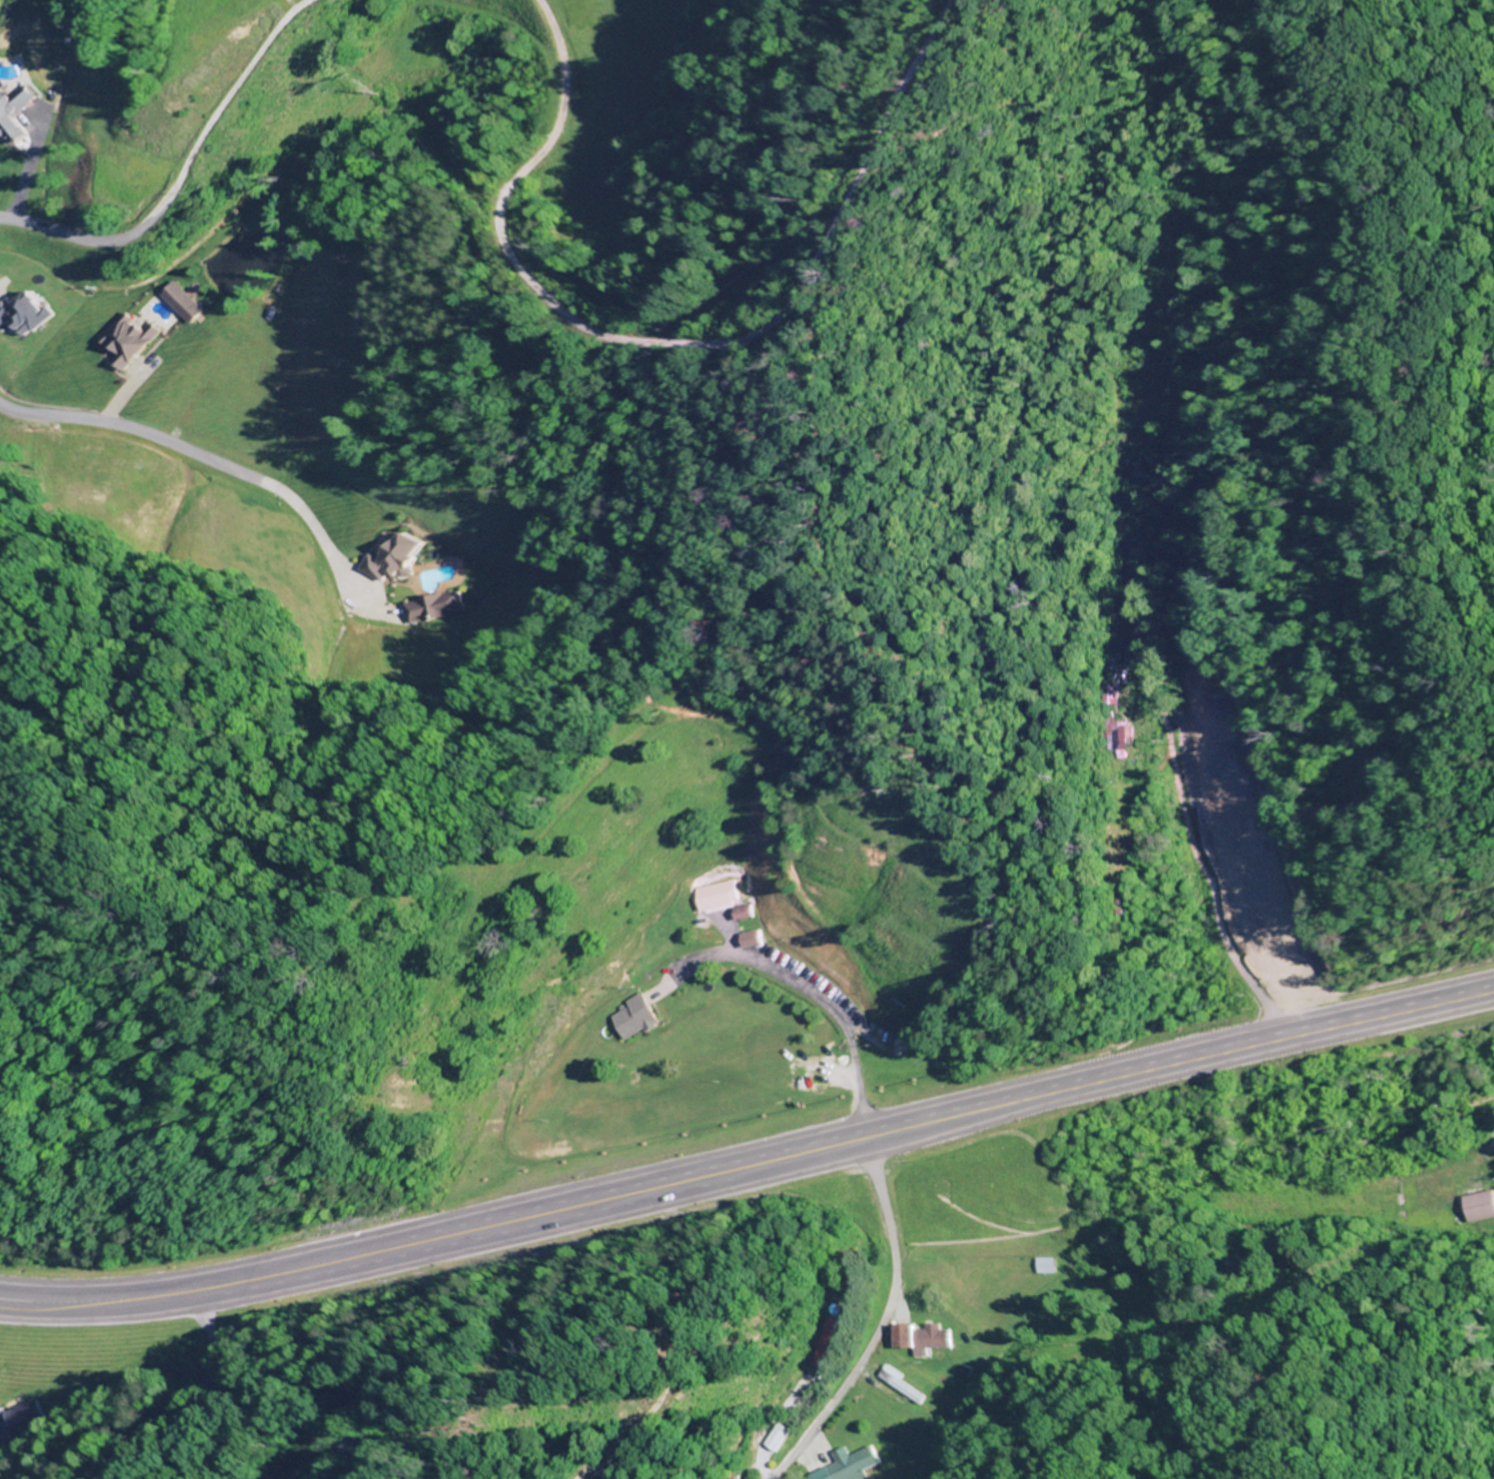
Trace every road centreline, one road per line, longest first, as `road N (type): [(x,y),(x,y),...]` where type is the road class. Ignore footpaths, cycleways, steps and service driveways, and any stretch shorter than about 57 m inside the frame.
road 1 (trunk): [(0,1307),(96,1309),(217,1295),(1493,996)]
road 2 (residential): [(1293,1042),(1223,959),(1179,850),(1148,642),(1126,584),(1129,421)]
road 3 (residential): [(869,1144),(890,1274),(886,1308),(862,1361),(764,1478)]
road 4 (residential): [(0,406),(144,434),(200,464),(248,476),(303,512),(333,550)]

